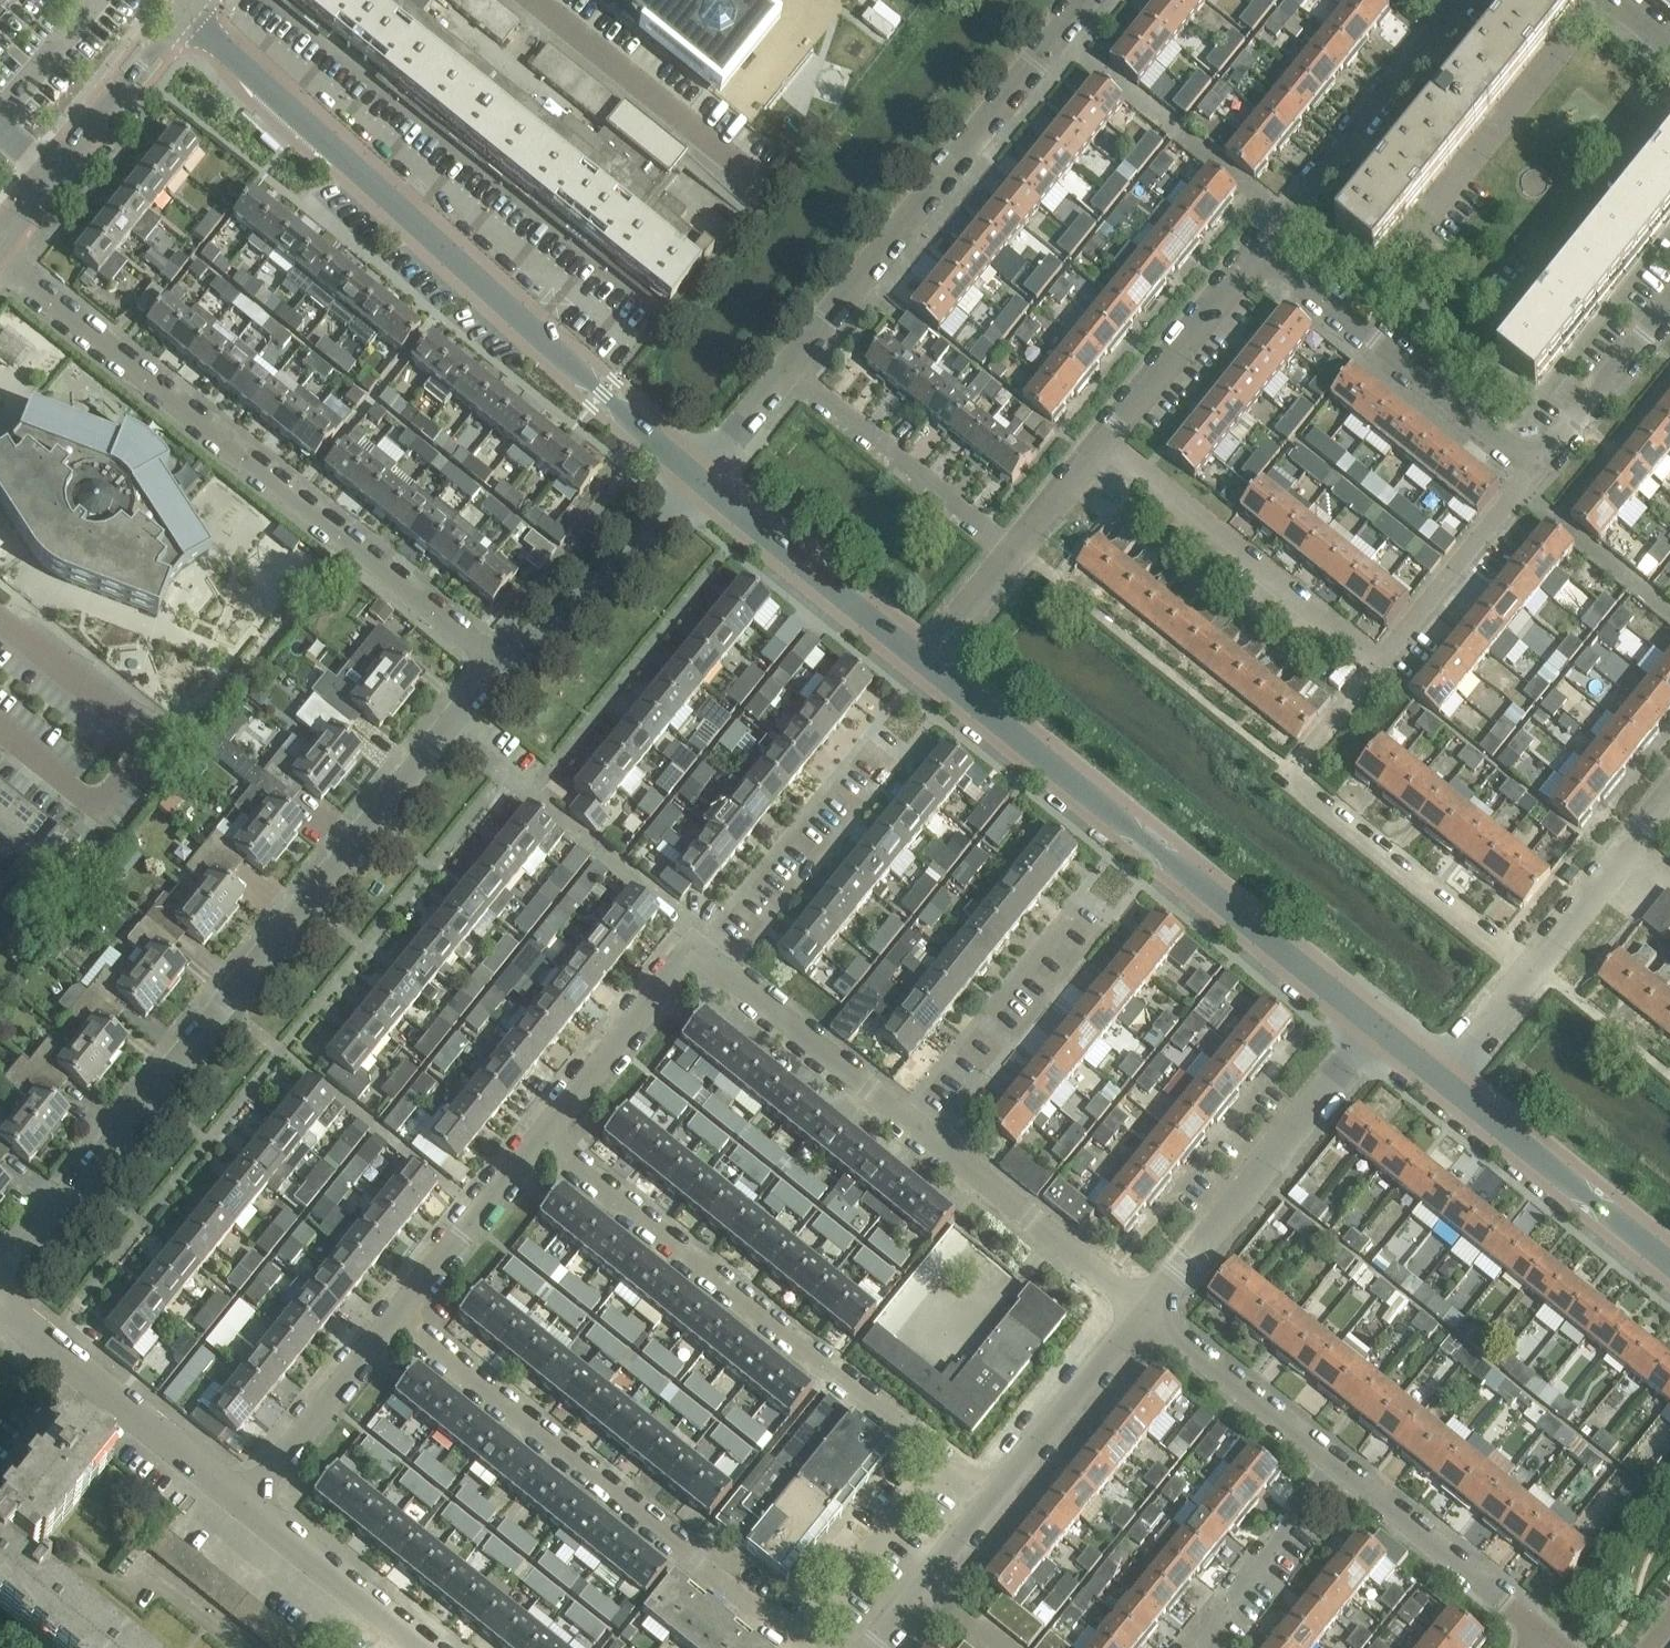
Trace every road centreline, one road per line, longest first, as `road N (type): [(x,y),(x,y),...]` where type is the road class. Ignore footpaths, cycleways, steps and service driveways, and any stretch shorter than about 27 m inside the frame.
road 1 (residential): [(0,1278),(498,662)]
road 2 (unclassified): [(702,481),(184,15)]
road 3 (residential): [(498,662),(0,260)]
road 4 (residential): [(991,1501),(536,1138)]
road 5 (unclassified): [(1377,1023),(928,662)]
road 6 (residential): [(809,1647),(391,1320)]
road 7 (residential): [(791,370),(1085,0)]
road 8 (residential): [(0,615),(154,738),(97,808),(0,731)]
road 9 (residential): [(1145,1310),(1377,1023)]
road 10 (residential): [(1536,466),(1259,250)]
road 11 (residential): [(1378,660),(1106,441)]
road 12 (residential): [(1259,250),(1459,0)]
road 13 (residential): [(247,1504),(0,1304)]
road 14 (unclassified): [(1536,967),(1289,771)]
road 15 (residential): [(712,962),(898,728)]
road 16 (residential): [(768,188),(538,0)]
road 17 (unclassified): [(0,240),(184,15)]
road 18 (residential): [(1018,550),(791,370)]
road 19 (unclassified): [(928,662),(702,481)]
road 20 (unclassified): [(1669,1258),(1444,1077)]
road 21 (residential): [(1145,1310),(922,1130)]
road 22 (residential): [(922,1130),(1095,906)]
road 23 (residential): [(498,662),(592,595),(702,481)]
road 24 (residential): [(922,1130),(712,962)]
road 25 (residential): [(1540,1629),(1338,1465)]
road 26 (residential): [(1378,660),(1536,466)]
road 27 (residential): [(536,1138),(690,943)]
road 28 (residential): [(1338,1465),(1145,1310)]
road 29 (residential): [(991,1501),(1145,1310)]
road 30 (residential): [(1106,441),(1259,250)]
road 31 (residential): [(1186,1647),(1338,1465)]
road 32 (residential): [(247,1504),(391,1320)]
road 33 (residential): [(391,1320),(536,1138)]
road 34 (residential): [(426,1647),(247,1504)]
road 35 (residential): [(1536,466),(1669,299)]
road 36 (residential): [(1536,967),(1632,845)]
road 37 (residential): [(928,662),(1018,550)]
road 38 (residential): [(1444,1077),(1536,967)]
road 39 (residential): [(1289,771),(1378,660)]
road 40 (residential): [(702,481),(791,370)]
road 41 (residential): [(1018,550),(1106,441)]

